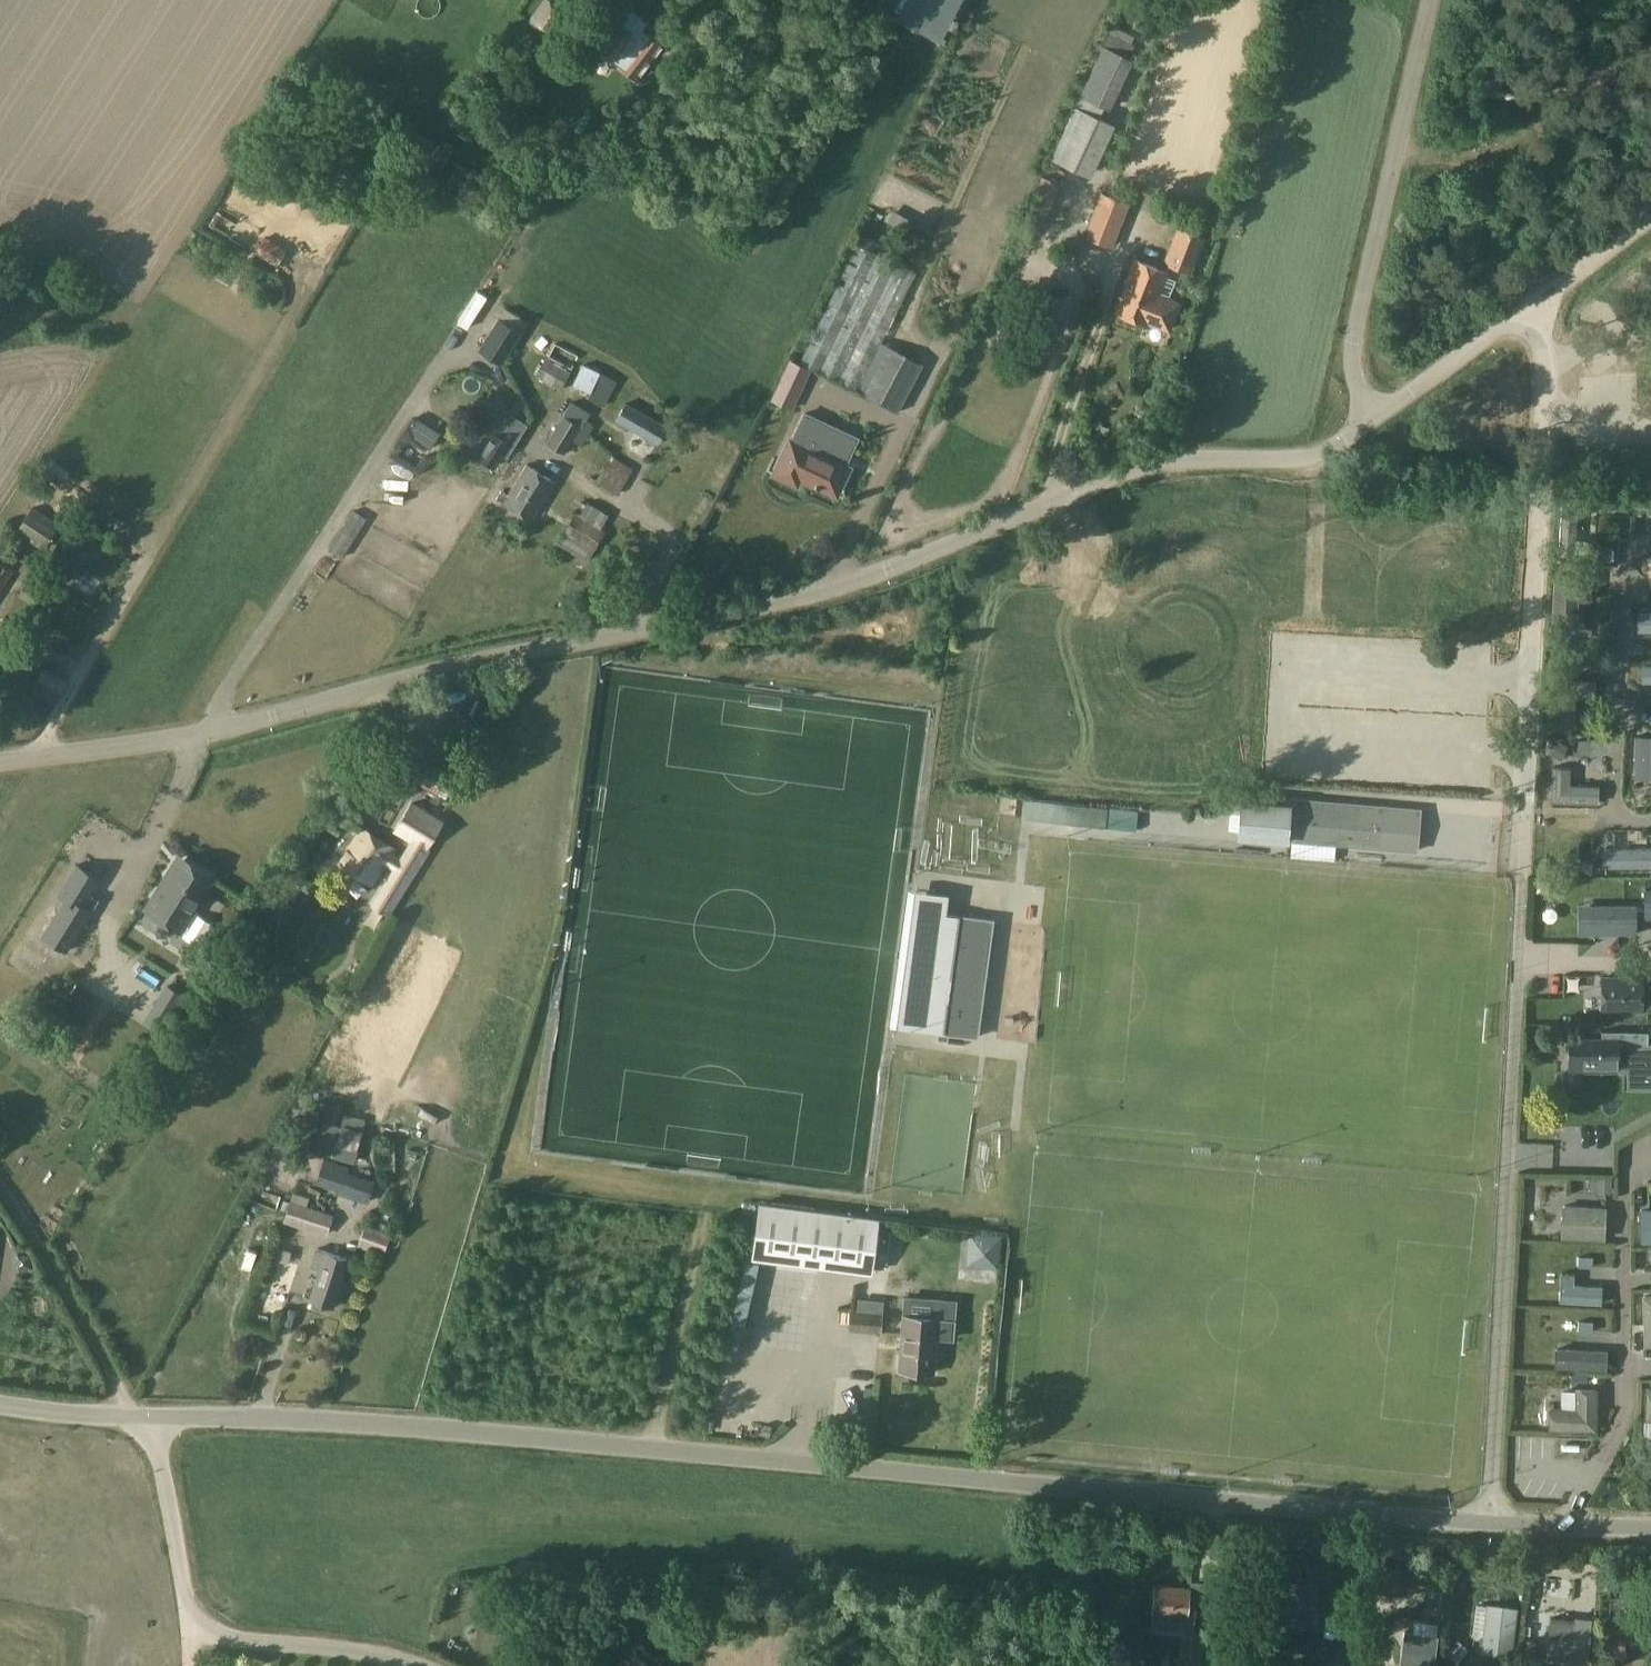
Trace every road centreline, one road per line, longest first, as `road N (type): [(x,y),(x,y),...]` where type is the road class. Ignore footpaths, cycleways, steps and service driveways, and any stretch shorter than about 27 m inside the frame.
road 1 (unclassified): [(0,759),(197,736),(419,675),(790,598),(868,577),(1109,480),(1170,463),(1314,455),(1375,417)]
road 2 (unclassified): [(1490,1525),(394,1426),(132,1415)]
road 3 (unclassified): [(1490,1525),(1526,816)]
road 4 (track): [(651,1454),(708,1200),(761,1190),(957,1219)]
road 5 (unclassified): [(410,1665),(352,1648),(229,1639),(188,1611),(160,1471),(132,1415)]
road 6 (unclassified): [(1375,417),(1357,387),(1350,345),(1430,0)]
road 7 (track): [(0,1189),(132,1415)]
road 8 (unclassified): [(1574,277),(1375,417)]
road 9 (unclassified): [(1650,1529),(1490,1525)]
road 10 (unclassified): [(132,1415),(0,1403)]

